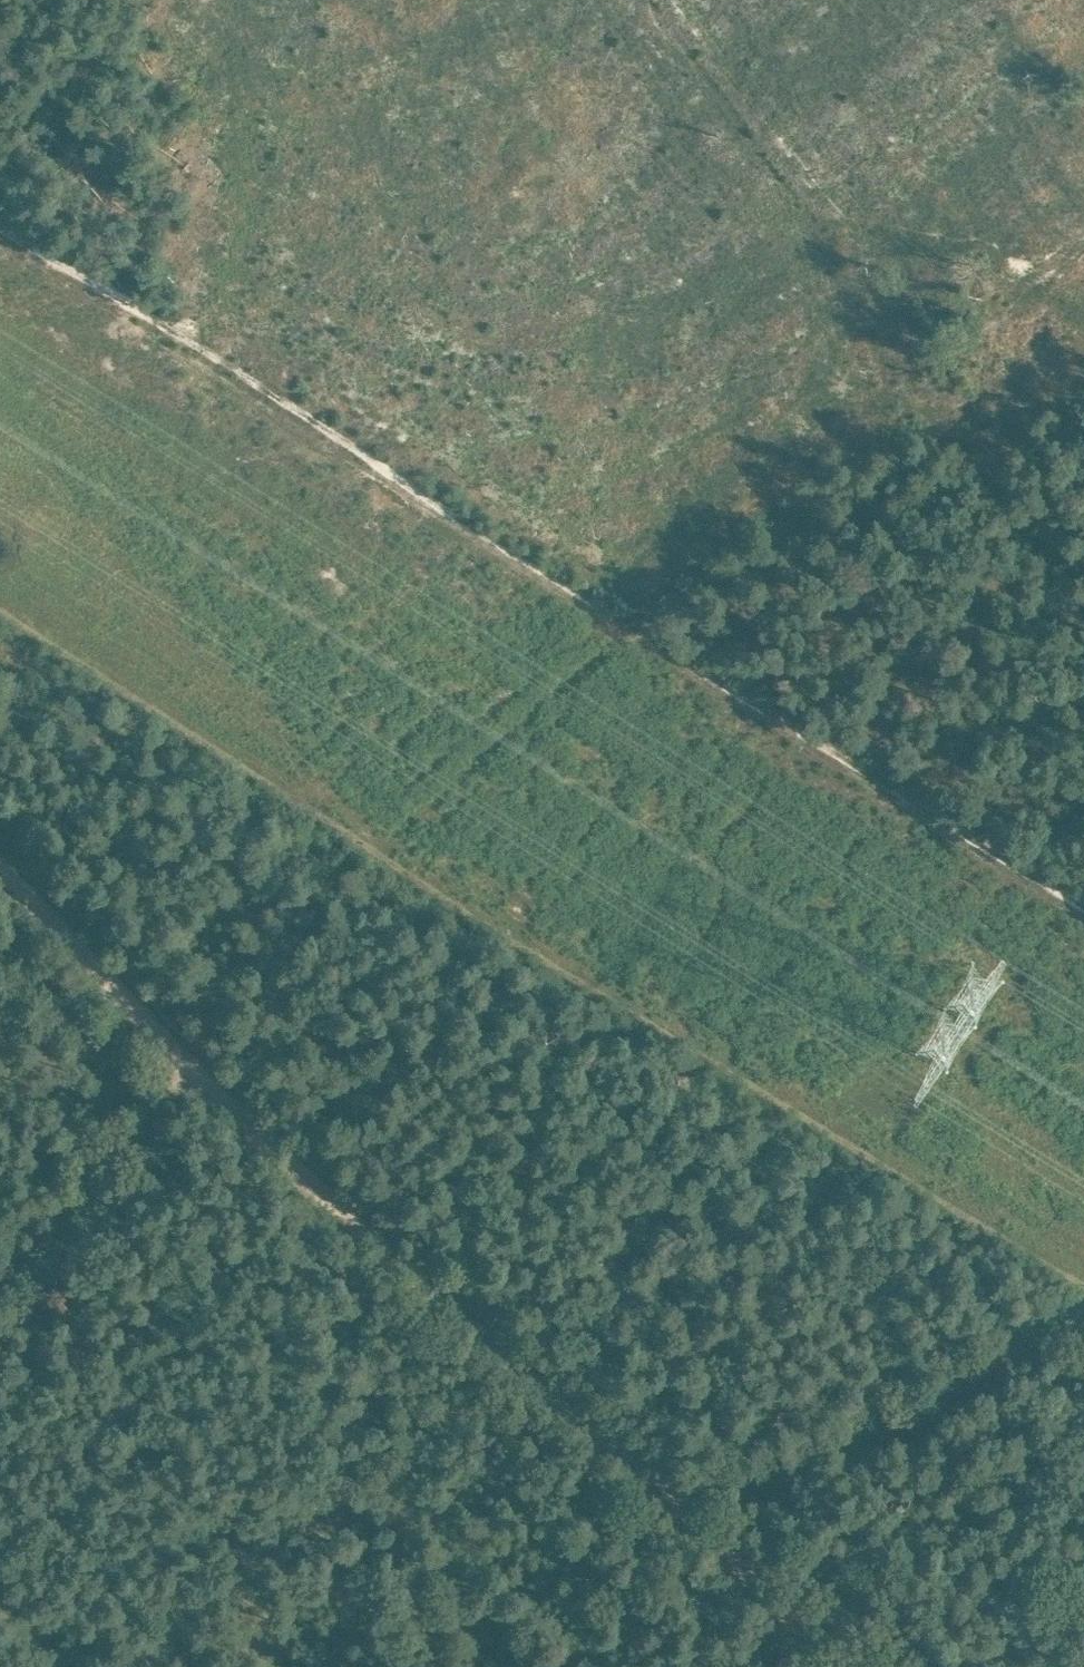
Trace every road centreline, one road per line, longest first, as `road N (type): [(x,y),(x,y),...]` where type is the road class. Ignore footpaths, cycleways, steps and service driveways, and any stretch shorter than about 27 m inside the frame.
road 1 (track): [(0,855),(245,1102),(854,1666)]
road 2 (track): [(1083,1281),(708,1522)]

